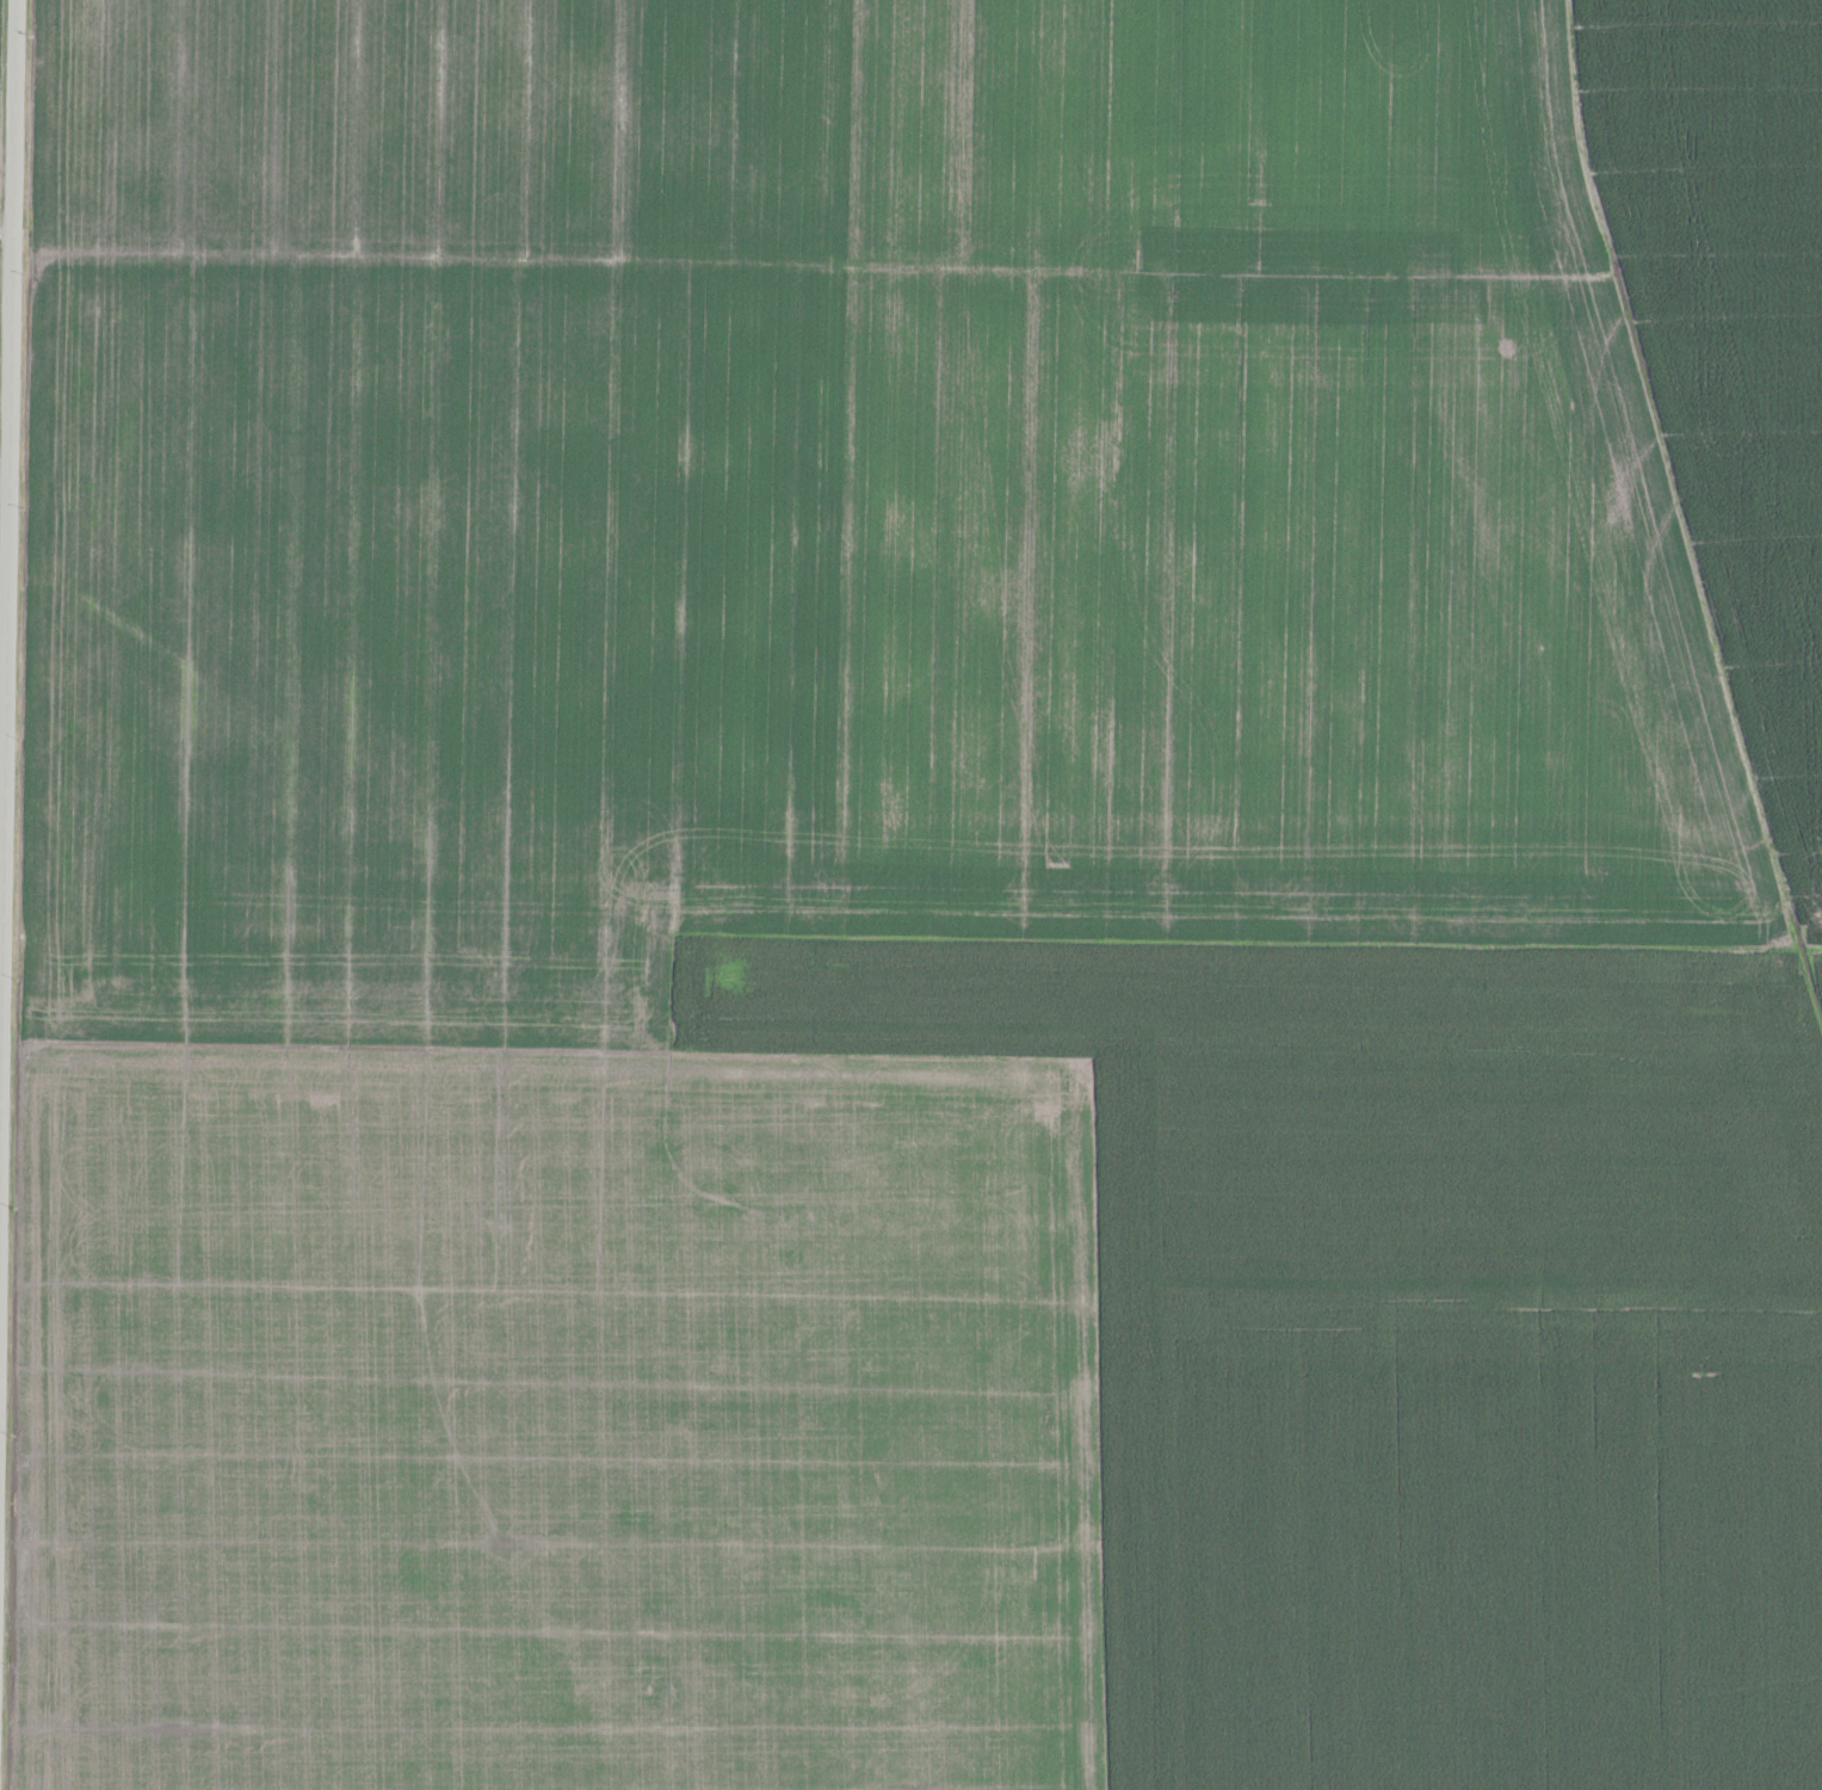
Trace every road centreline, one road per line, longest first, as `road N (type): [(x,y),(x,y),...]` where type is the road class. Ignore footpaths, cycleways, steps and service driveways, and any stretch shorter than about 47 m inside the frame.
road 1 (tertiary): [(16,0),(0,979)]

